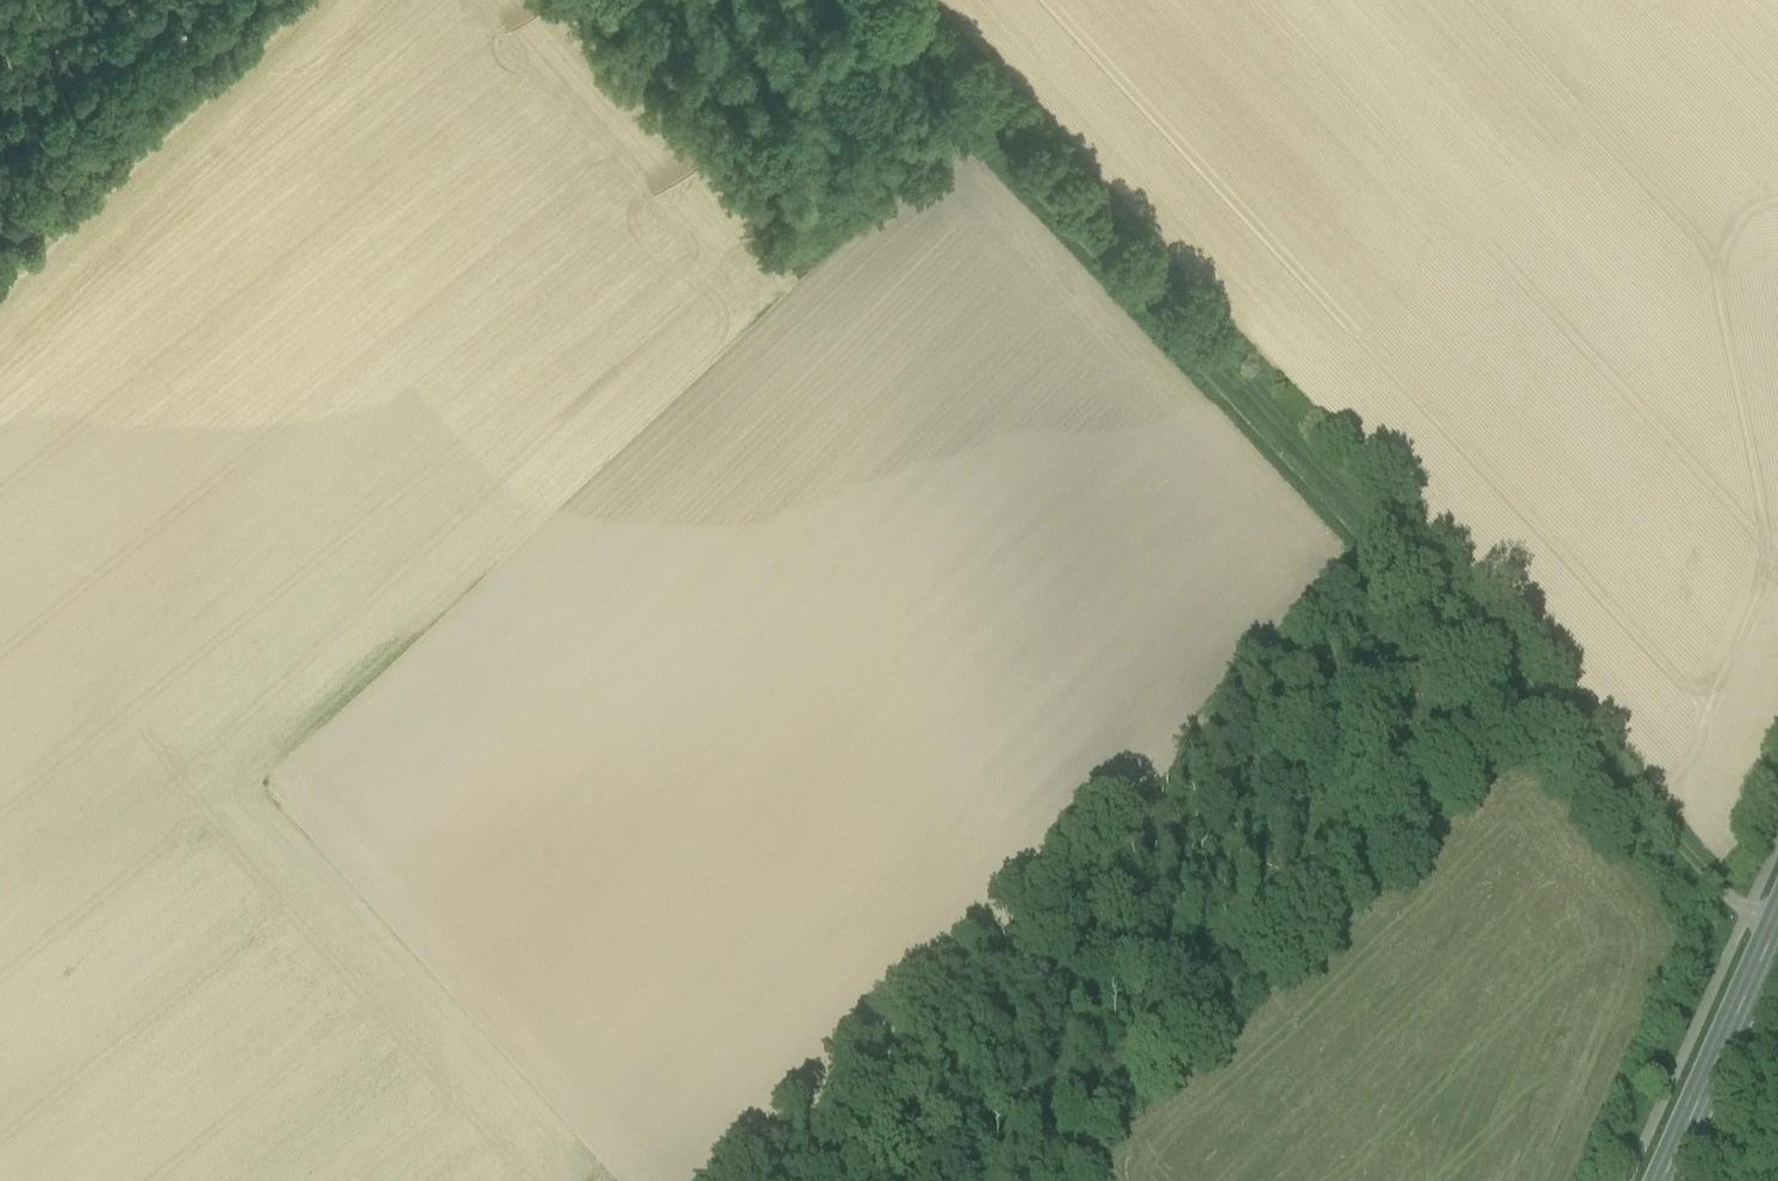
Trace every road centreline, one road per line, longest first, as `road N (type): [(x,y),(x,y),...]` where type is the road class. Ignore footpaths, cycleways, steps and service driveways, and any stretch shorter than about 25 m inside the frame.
road 1 (track): [(906,0),(1331,431),(1747,915),(1775,928)]
road 2 (track): [(236,0),(0,227)]
road 3 (primary): [(1662,1180),(1777,922)]

